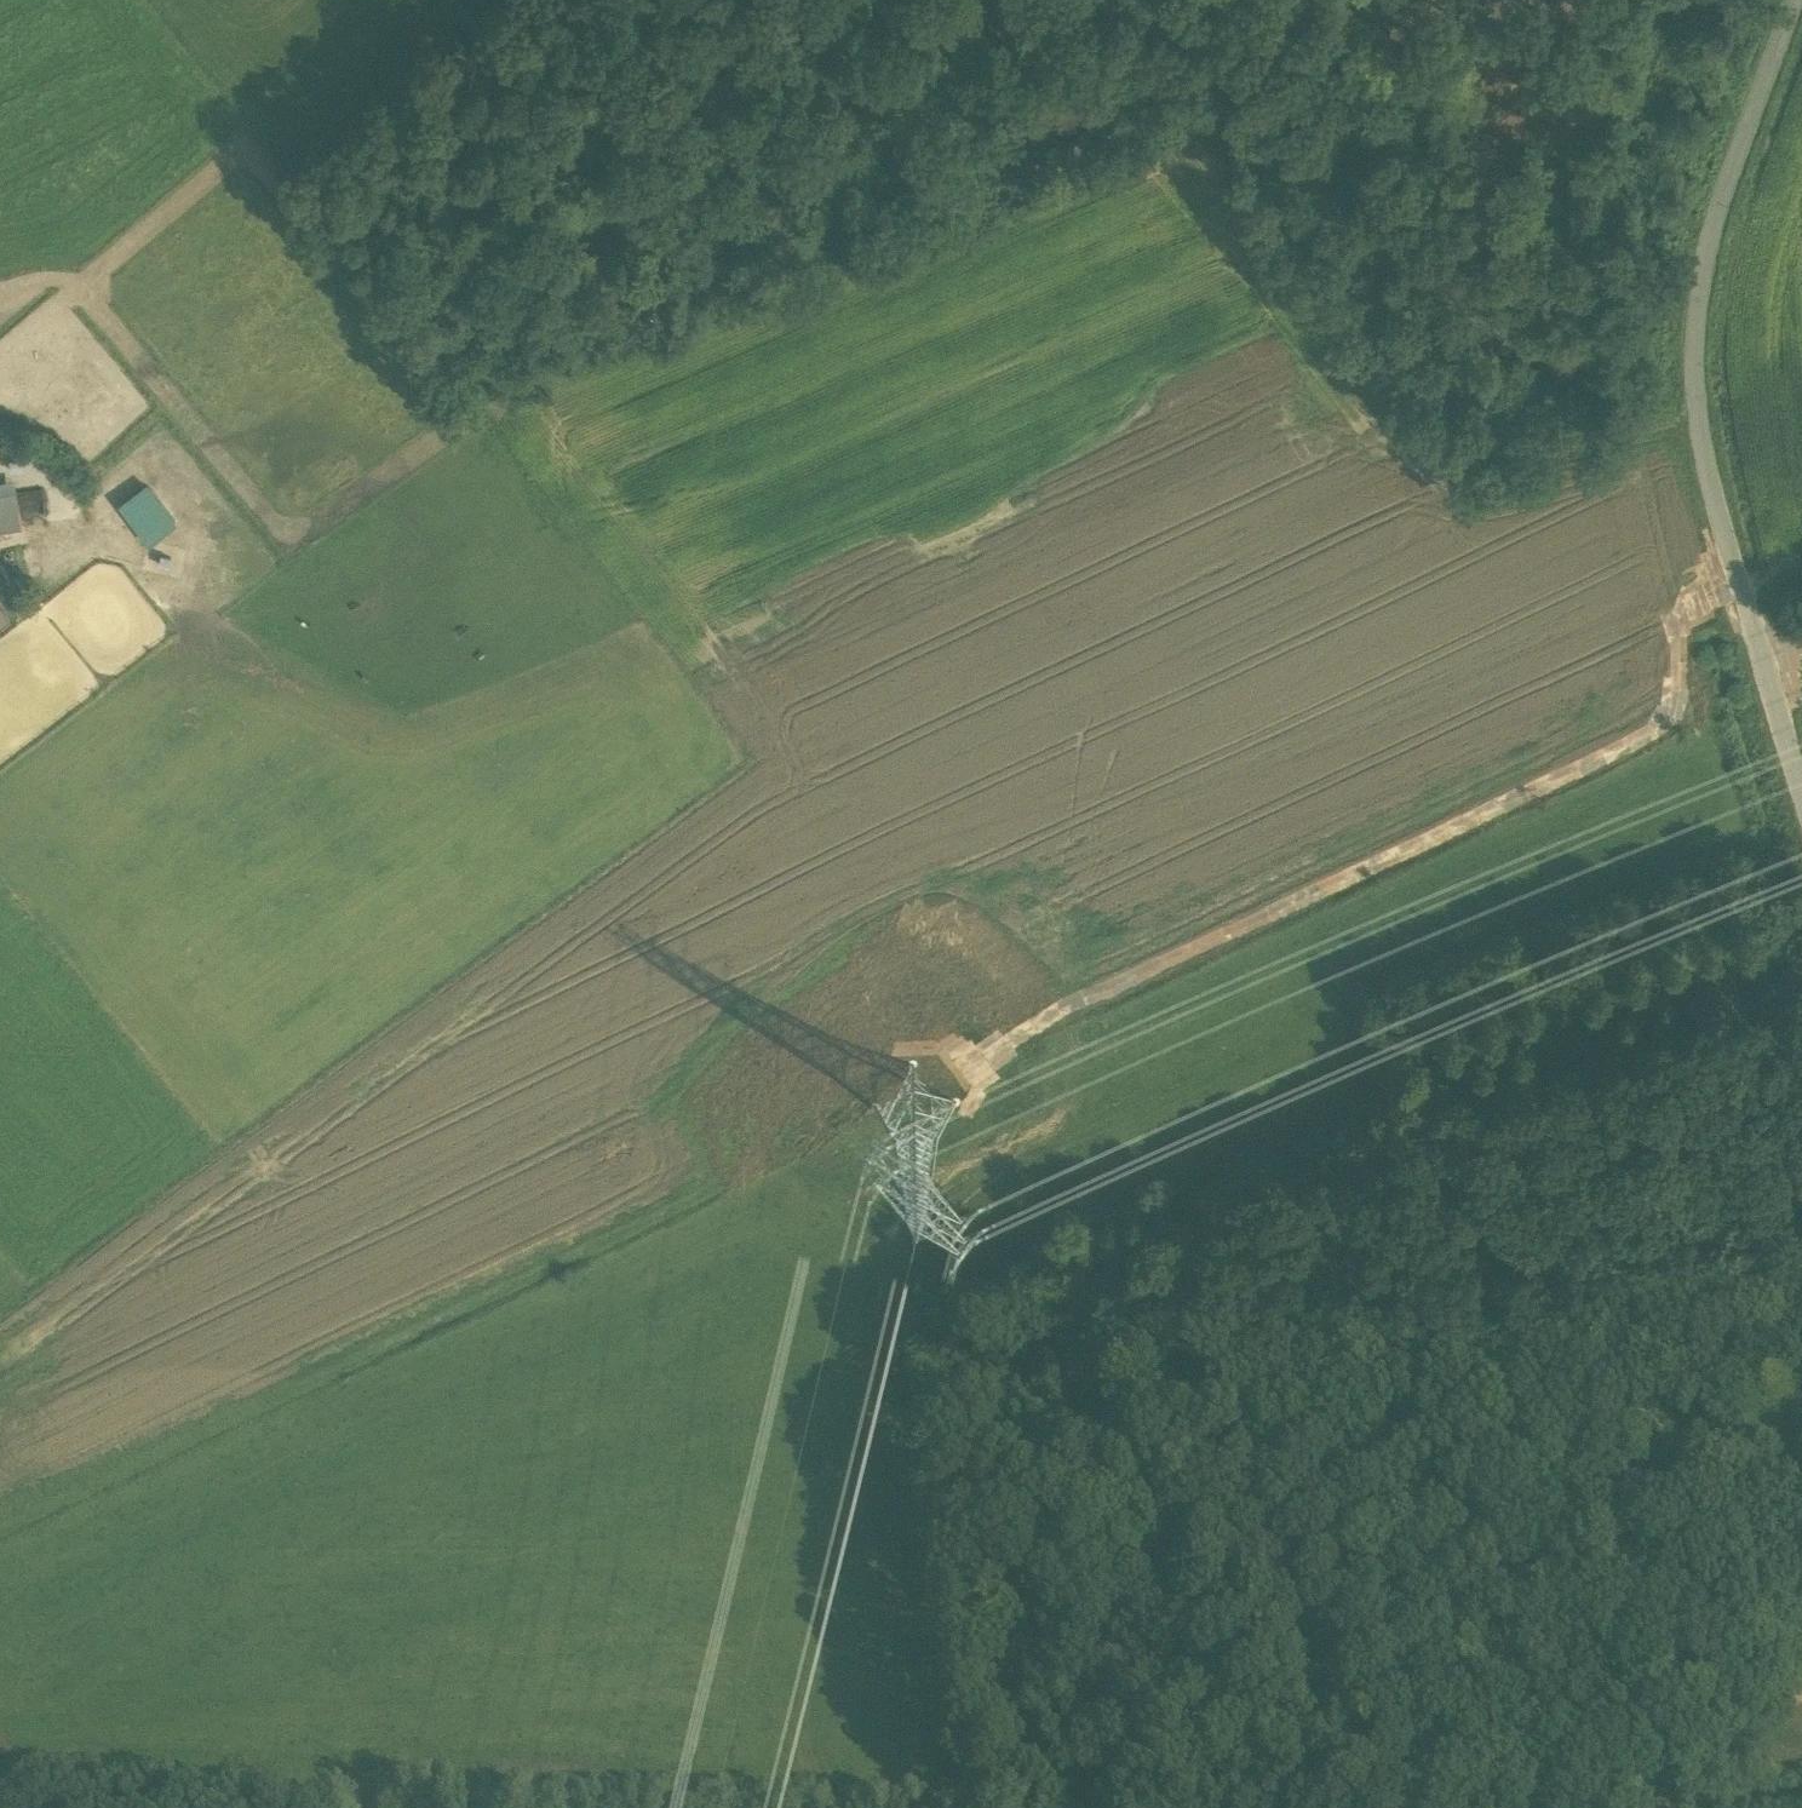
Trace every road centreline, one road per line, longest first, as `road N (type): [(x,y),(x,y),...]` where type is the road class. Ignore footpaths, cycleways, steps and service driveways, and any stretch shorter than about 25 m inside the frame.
road 1 (track): [(1801,1798),(377,1786),(381,1807)]
road 2 (unclassified): [(1793,0),(1704,264),(1697,401),(1716,502),(1801,790)]

